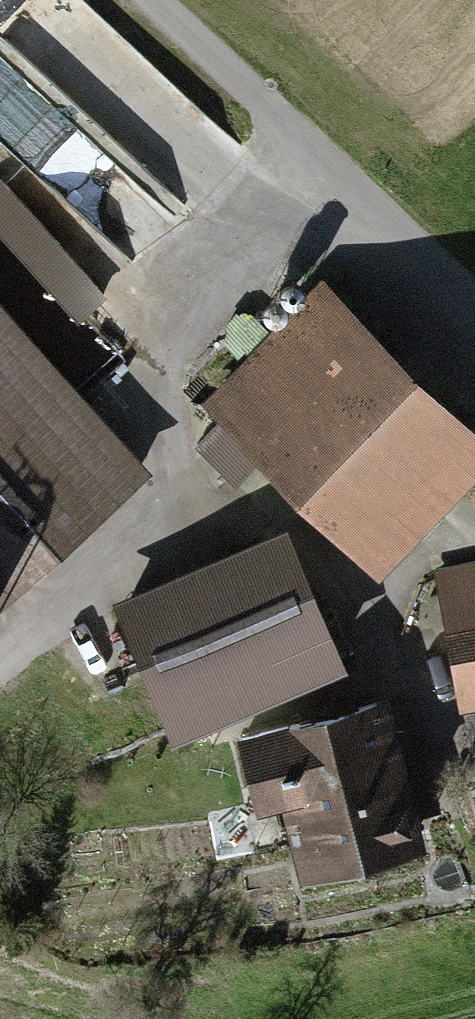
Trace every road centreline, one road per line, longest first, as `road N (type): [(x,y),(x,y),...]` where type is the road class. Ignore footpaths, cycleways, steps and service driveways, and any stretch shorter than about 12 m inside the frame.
road 1 (track): [(474,306),(146,0)]

